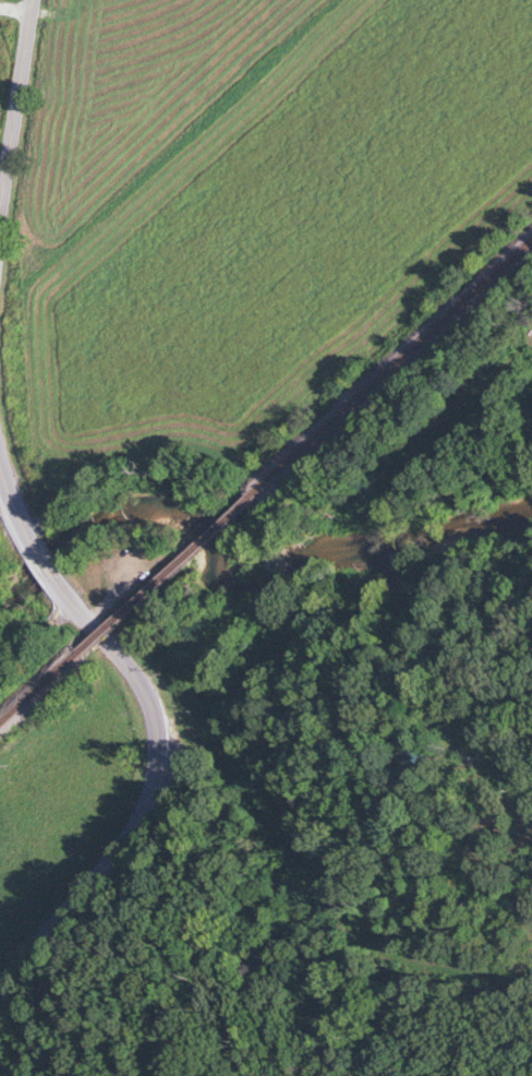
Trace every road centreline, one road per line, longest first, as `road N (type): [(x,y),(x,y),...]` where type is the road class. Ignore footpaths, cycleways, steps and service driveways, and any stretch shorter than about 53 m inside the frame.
road 1 (track): [(531,335),(132,683)]
road 2 (secondary): [(0,974),(99,869),(147,787),(144,703),(52,583)]
road 3 (secondary): [(0,186),(25,0)]

